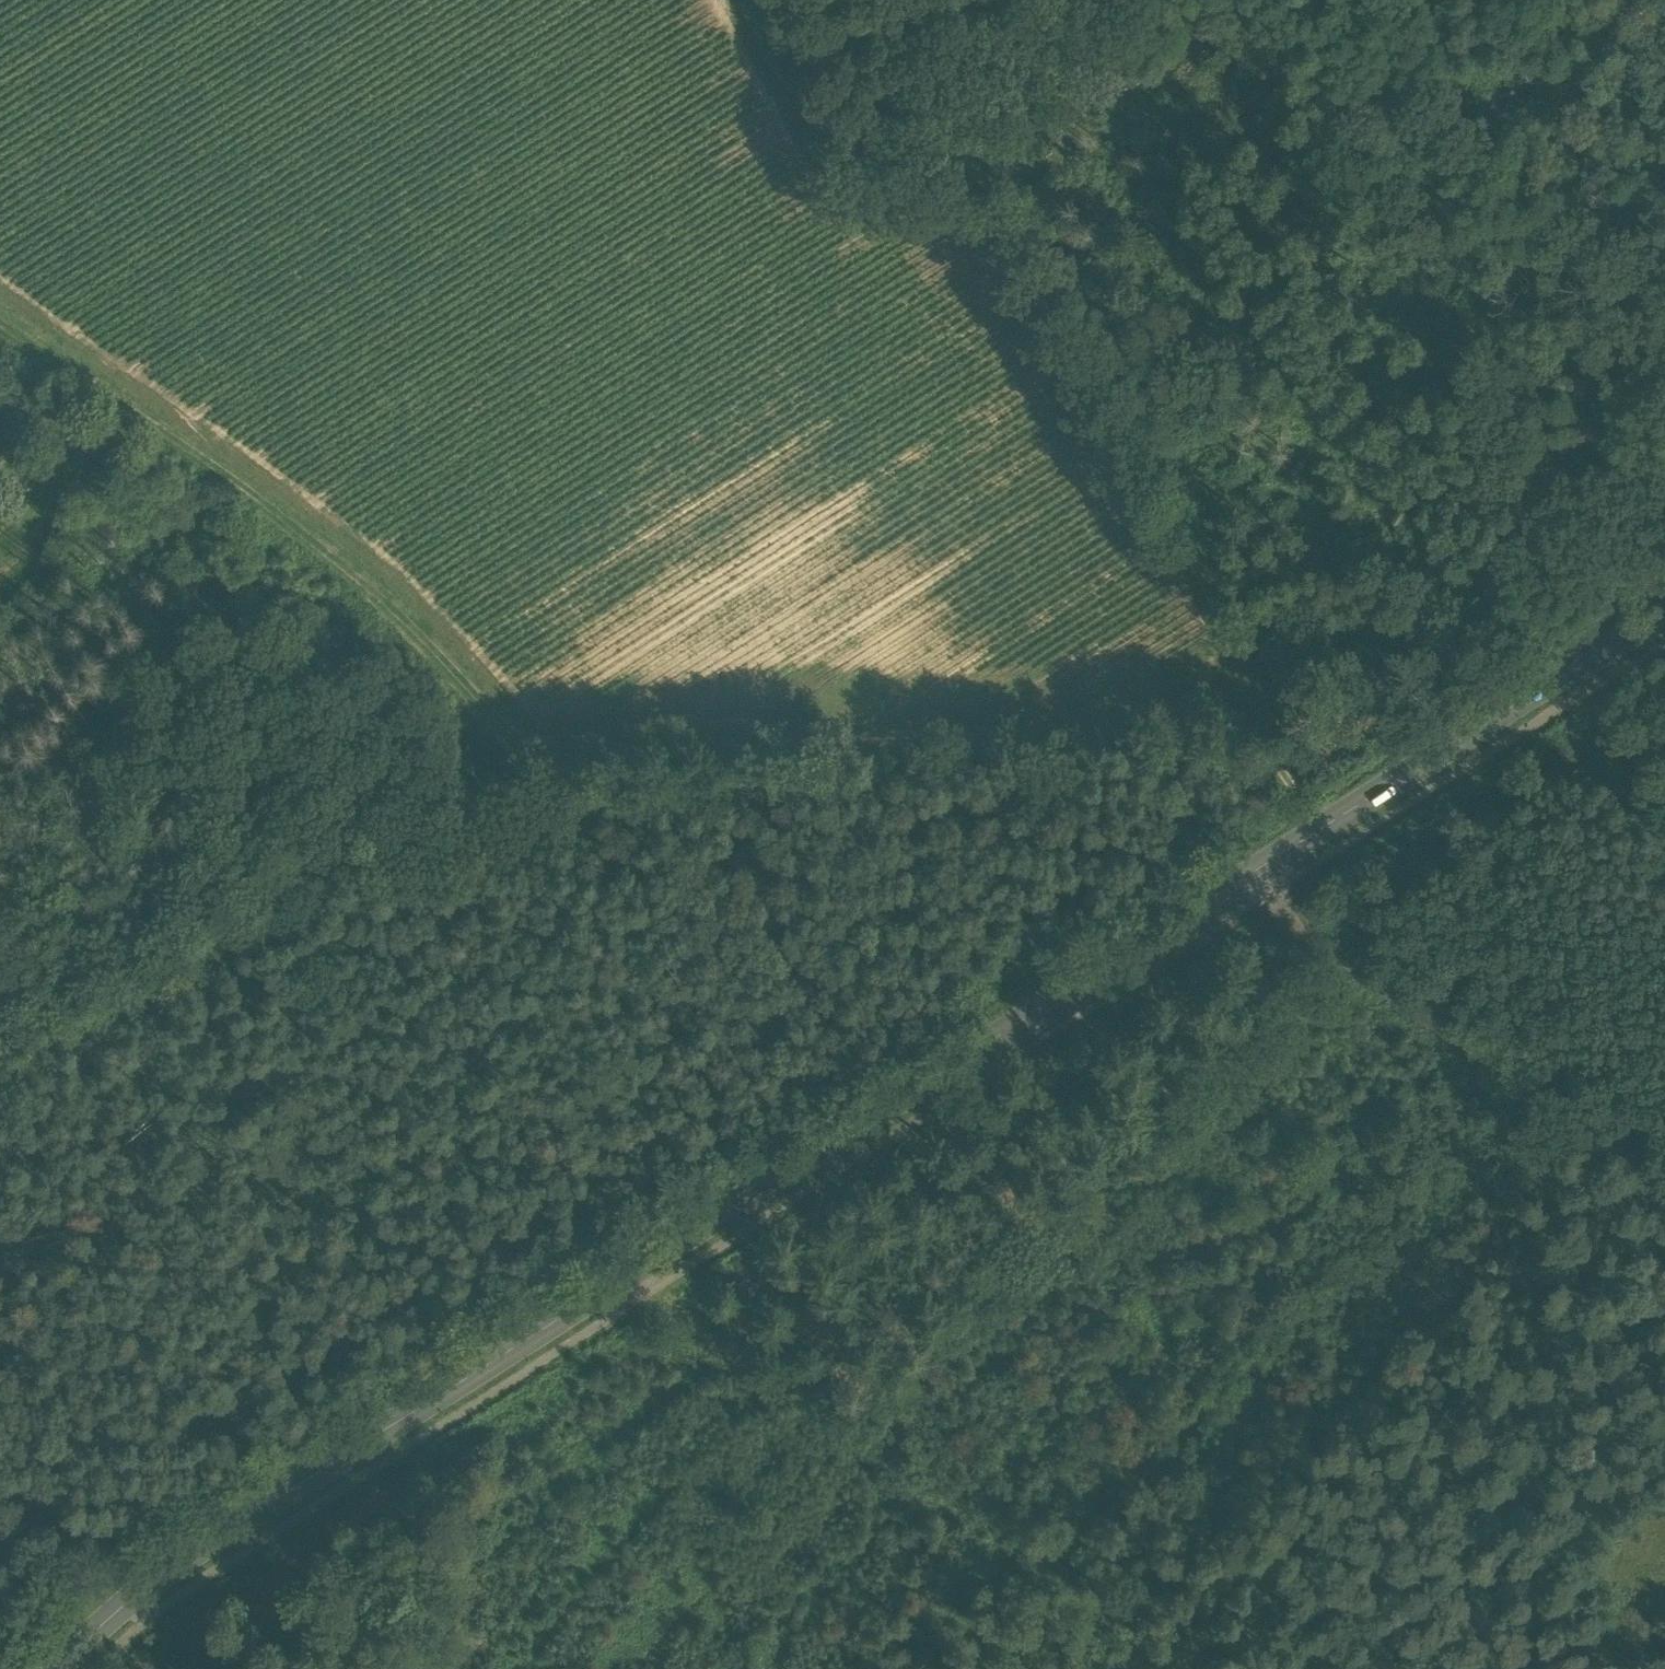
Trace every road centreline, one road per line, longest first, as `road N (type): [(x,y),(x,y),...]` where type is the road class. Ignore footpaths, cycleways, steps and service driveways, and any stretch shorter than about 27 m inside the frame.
road 1 (primary): [(64,1668),(123,1606),(185,1560),(1516,704),(1664,617)]
road 2 (track): [(1245,726),(1045,789),(538,754)]
road 3 (track): [(538,754),(321,547),(0,318)]
road 4 (track): [(1253,873),(1337,955),(1664,1193)]
road 5 (track): [(1327,825),(1245,726)]

